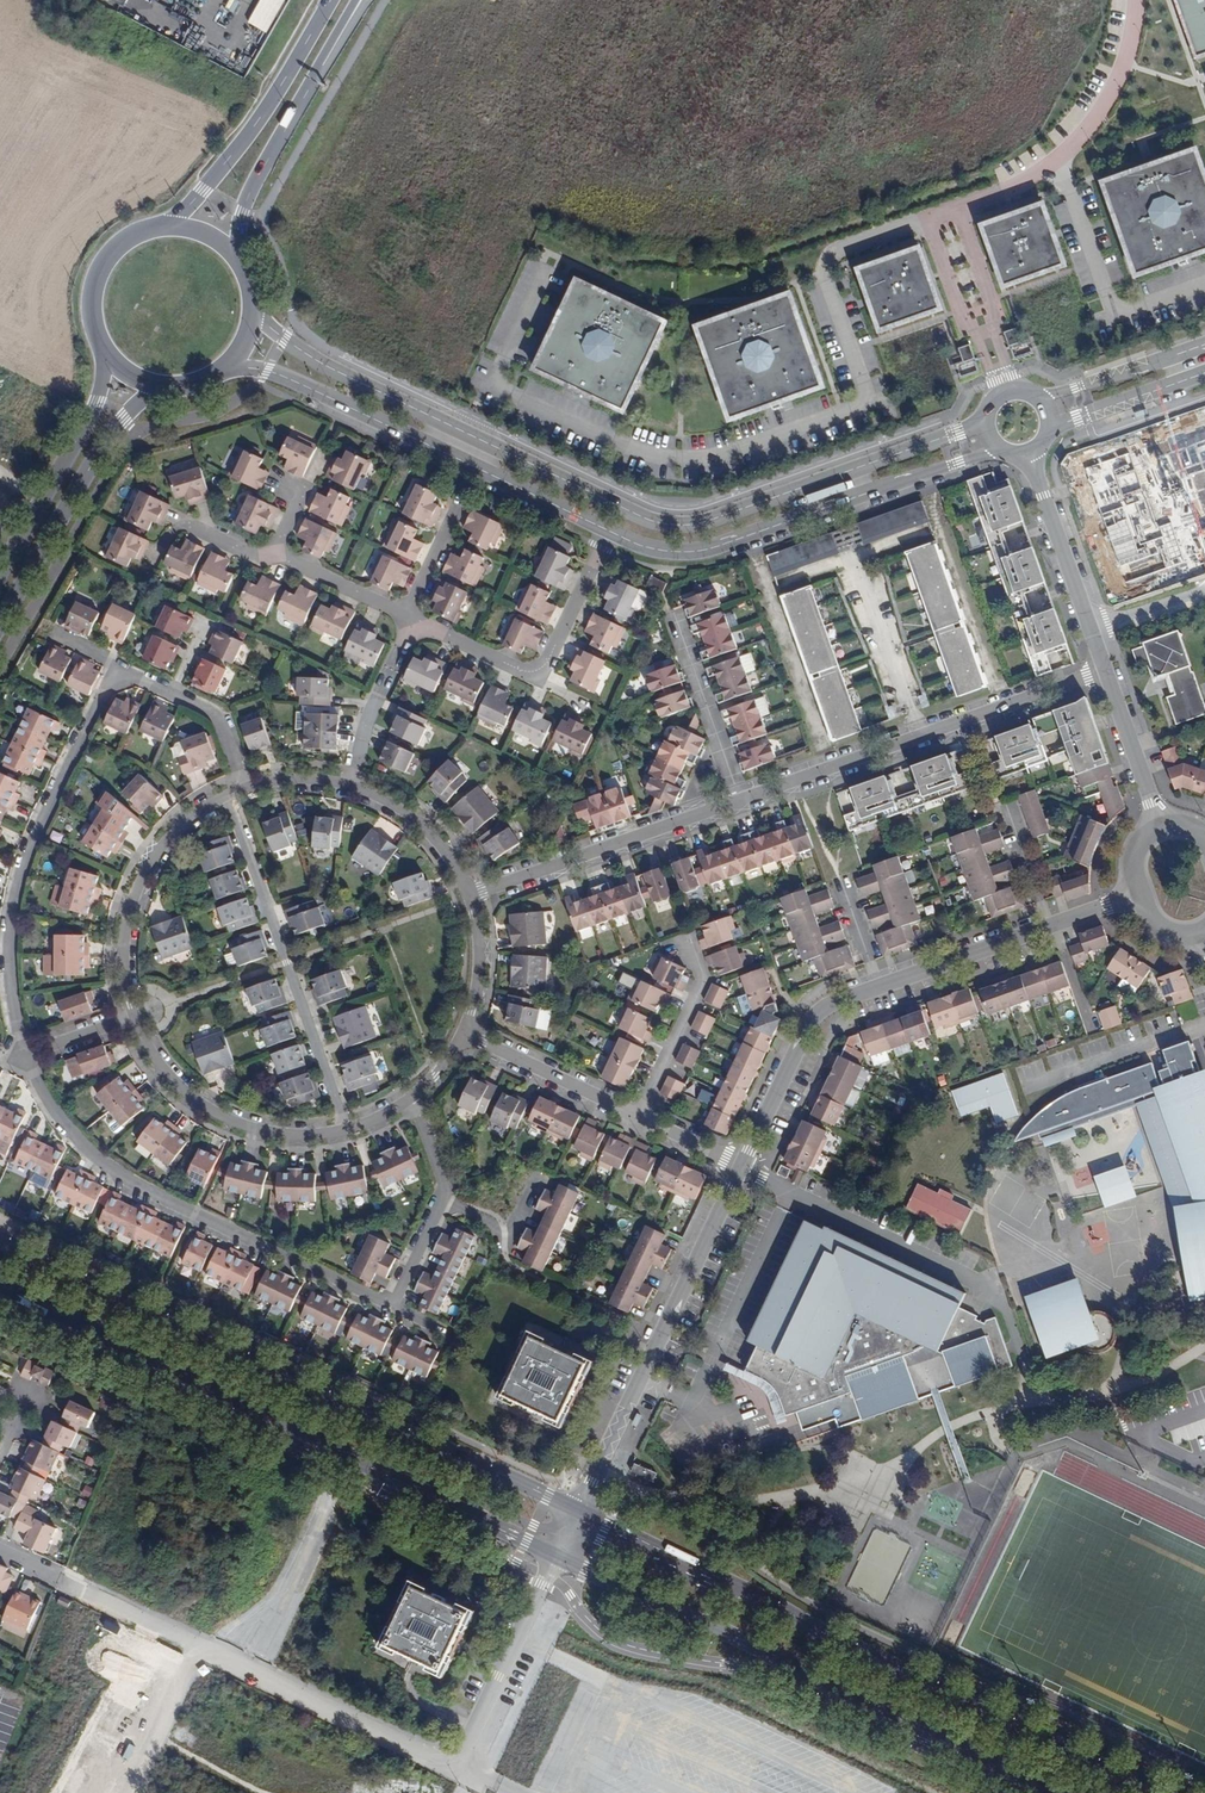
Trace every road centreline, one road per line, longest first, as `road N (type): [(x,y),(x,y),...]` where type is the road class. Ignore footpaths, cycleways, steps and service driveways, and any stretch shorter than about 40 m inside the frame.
road 1 (primary): [(0,1285),(1054,1792)]
road 2 (unclassified): [(983,419),(704,522),(671,526),(640,518),(324,364),(270,327),(253,300)]
road 3 (primary): [(1155,1792),(575,1510)]
road 4 (primary): [(575,1510),(0,1240)]
road 5 (residential): [(391,1305),(123,1177),(64,1124),(24,1054)]
road 6 (unclassified): [(222,369),(285,377),(607,532)]
road 7 (unclassified): [(607,532),(668,553),(706,549),(1005,454)]
road 8 (residential): [(24,1054),(10,963),(12,906),(29,847),(115,668)]
road 9 (residential): [(1103,671),(741,800)]
road 10 (residential): [(740,1166),(575,1510)]
road 11 (residential): [(1022,1363),(1003,1309),(977,1281),(740,1166)]
road 12 (residential): [(233,793),(344,1129)]
road 13 (residential): [(404,615),(526,674),(543,667),(607,532)]
road 14 (primary): [(0,623),(113,428),(168,385)]
road 15 (residential): [(741,800),(469,894)]
road 16 (primary): [(331,0),(260,118),(192,204),(162,226)]
road 17 (residential): [(233,793),(187,816),(151,857),(129,907),(123,961),(133,1014)]
road 18 (residential): [(133,1014),(157,1059),(192,1096),(236,1121),(288,1134),(344,1129)]
road 19 (primary): [(104,346),(96,402),(0,569)]
road 20 (residential): [(876,986),(814,1009),(740,1166)]
road 21 (residential): [(675,610),(741,800)]
road 22 (residential): [(635,1114),(464,1033)]
road 23 (residential): [(635,1114),(699,977),(687,941)]
road 24 (primary): [(243,267),(242,212),(305,94)]
road 25 (residential): [(1029,453),(1087,627)]
road 26 (residential): [(1046,926),(876,986)]
road 27 (unclassified): [(1204,344),(1077,389),(1034,394)]
road 28 (residential): [(1103,671),(1161,828)]
road 29 (unclassified): [(1048,433),(1204,373)]
road 30 (residential): [(469,894),(428,831),(351,786)]
road 31 (primary): [(162,226),(126,241),(101,271),(93,309),(104,346)]
road 32 (residential): [(272,554),(404,615)]
road 33 (track): [(177,1792),(237,1663)]
road 34 (residential): [(464,1033),(480,954),(469,894)]
road 35 (residential): [(404,615),(463,490)]
road 36 (residential): [(172,695),(220,721),(237,771),(233,793)]
road 37 (residential): [(1087,627),(1204,586)]
road 38 (residential): [(1005,811),(1046,926)]
road 39 (residential): [(164,541),(178,525),(250,556),(272,554)]
road 40 (residential): [(351,786),(284,779),(233,793)]

